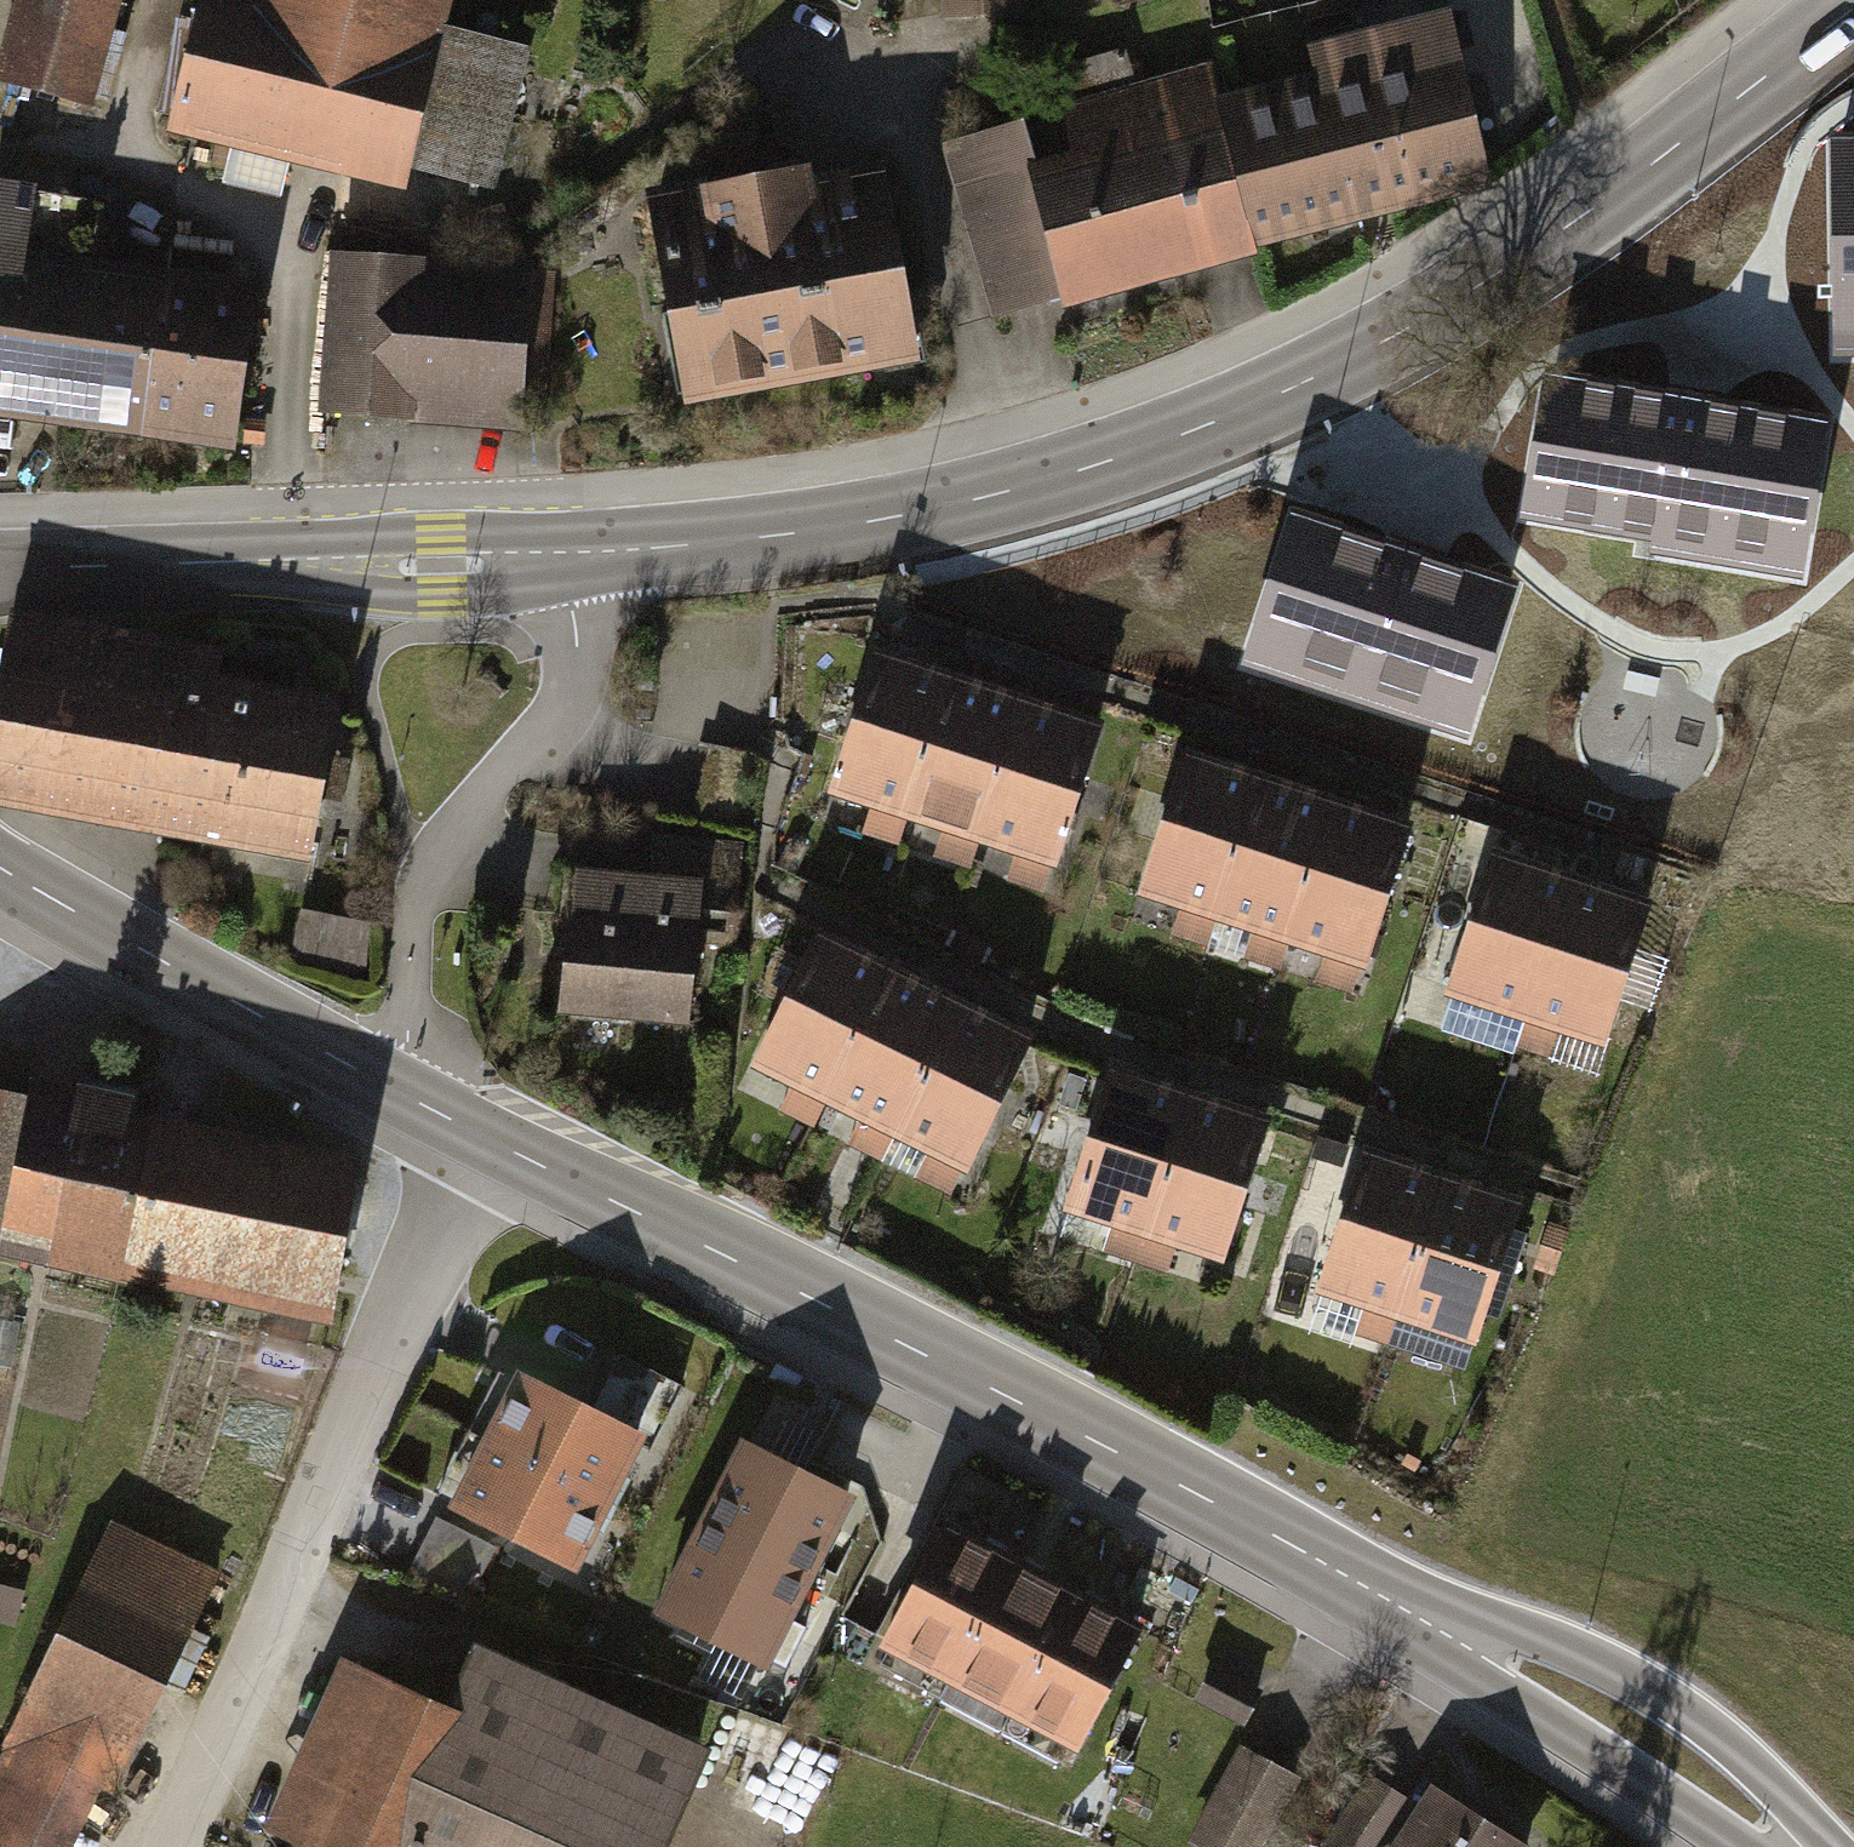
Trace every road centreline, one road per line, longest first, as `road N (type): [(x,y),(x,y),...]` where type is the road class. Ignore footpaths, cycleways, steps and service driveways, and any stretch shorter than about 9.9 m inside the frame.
road 1 (tertiary): [(487,1136),(1640,1737),(1786,1846)]
road 2 (primary): [(1853,8),(1510,270),(1326,368),(1006,493),(883,522),(566,551)]
road 3 (residential): [(168,1846),(487,1136)]
road 4 (residential): [(391,1088),(411,1023),(411,961),(433,881),(464,829),(549,732),(575,674),(566,551)]
road 5 (primary): [(566,551),(0,570)]
road 6 (tertiary): [(0,871),(186,983),(391,1088)]

